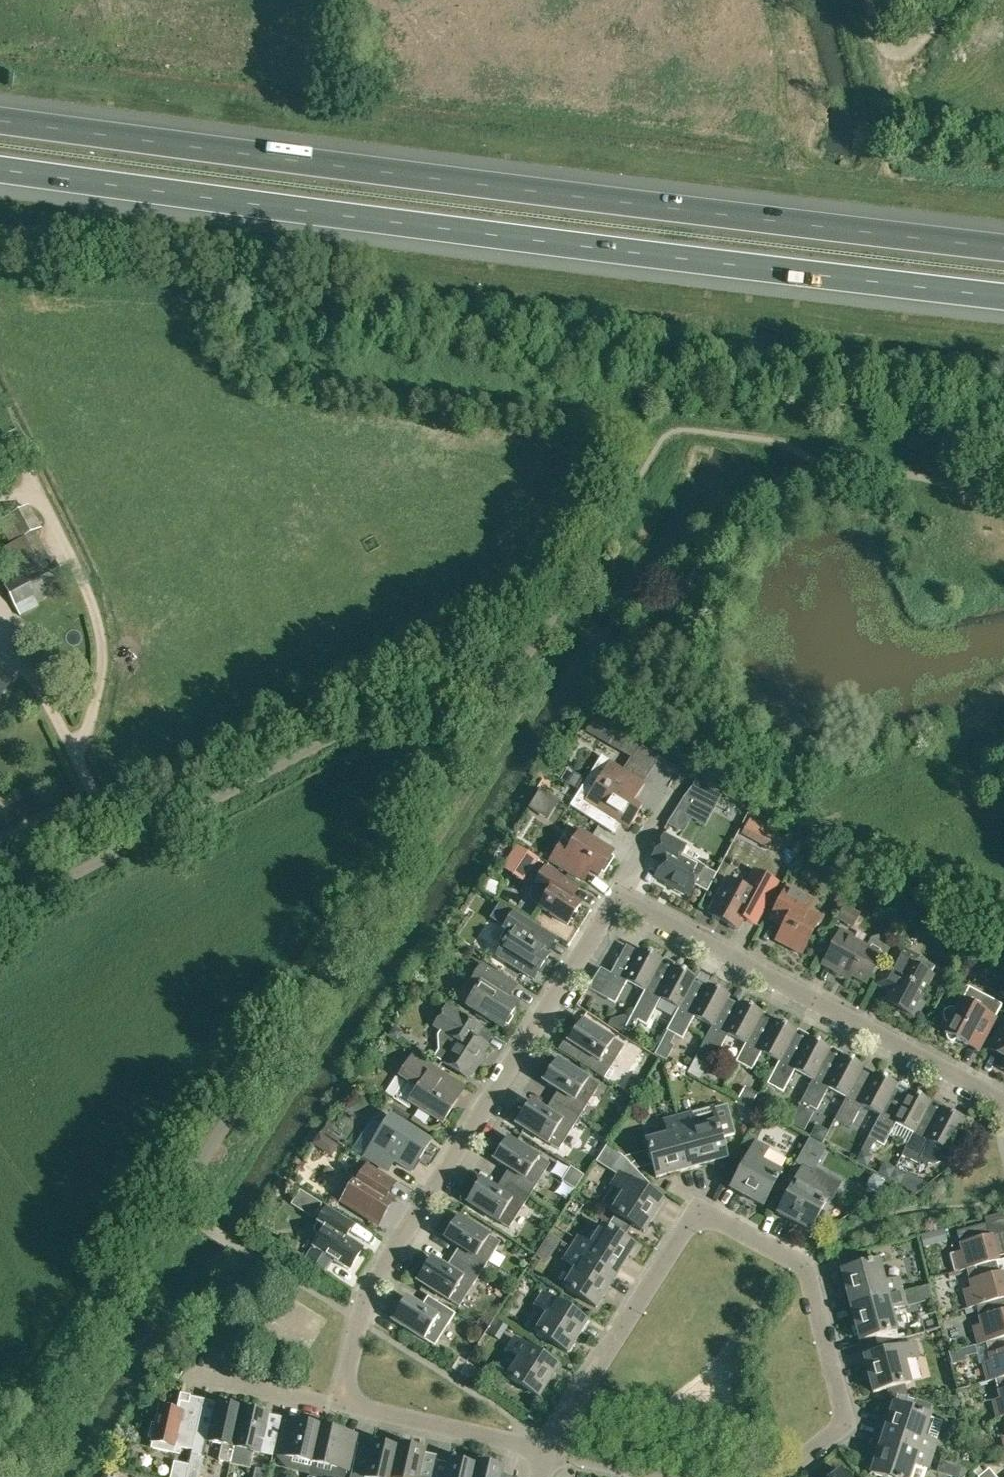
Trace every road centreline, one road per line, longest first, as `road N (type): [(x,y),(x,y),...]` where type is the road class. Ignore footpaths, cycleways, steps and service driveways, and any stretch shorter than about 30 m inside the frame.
road 1 (unclassified): [(0,1476),(112,1314),(524,654),(406,701),(0,921)]
road 2 (motorway): [(0,169),(1003,297)]
road 3 (motorway): [(1003,249),(0,121)]
road 4 (residential): [(546,1450),(685,1230),(701,1220),(803,1270),(839,1426),(777,1476)]
road 5 (unclassified): [(1003,22),(977,56),(946,67),(422,0)]
road 6 (residential): [(360,1408),(348,1390),(364,1296),(618,898)]
road 7 (residential): [(618,898),(1003,1100)]
road 8 (residential): [(546,1450),(360,1408)]
road 9 (residential): [(360,1408),(184,1373)]
road 10 (residential): [(618,898),(688,772)]
road 11 (residential): [(668,1476),(546,1450)]

